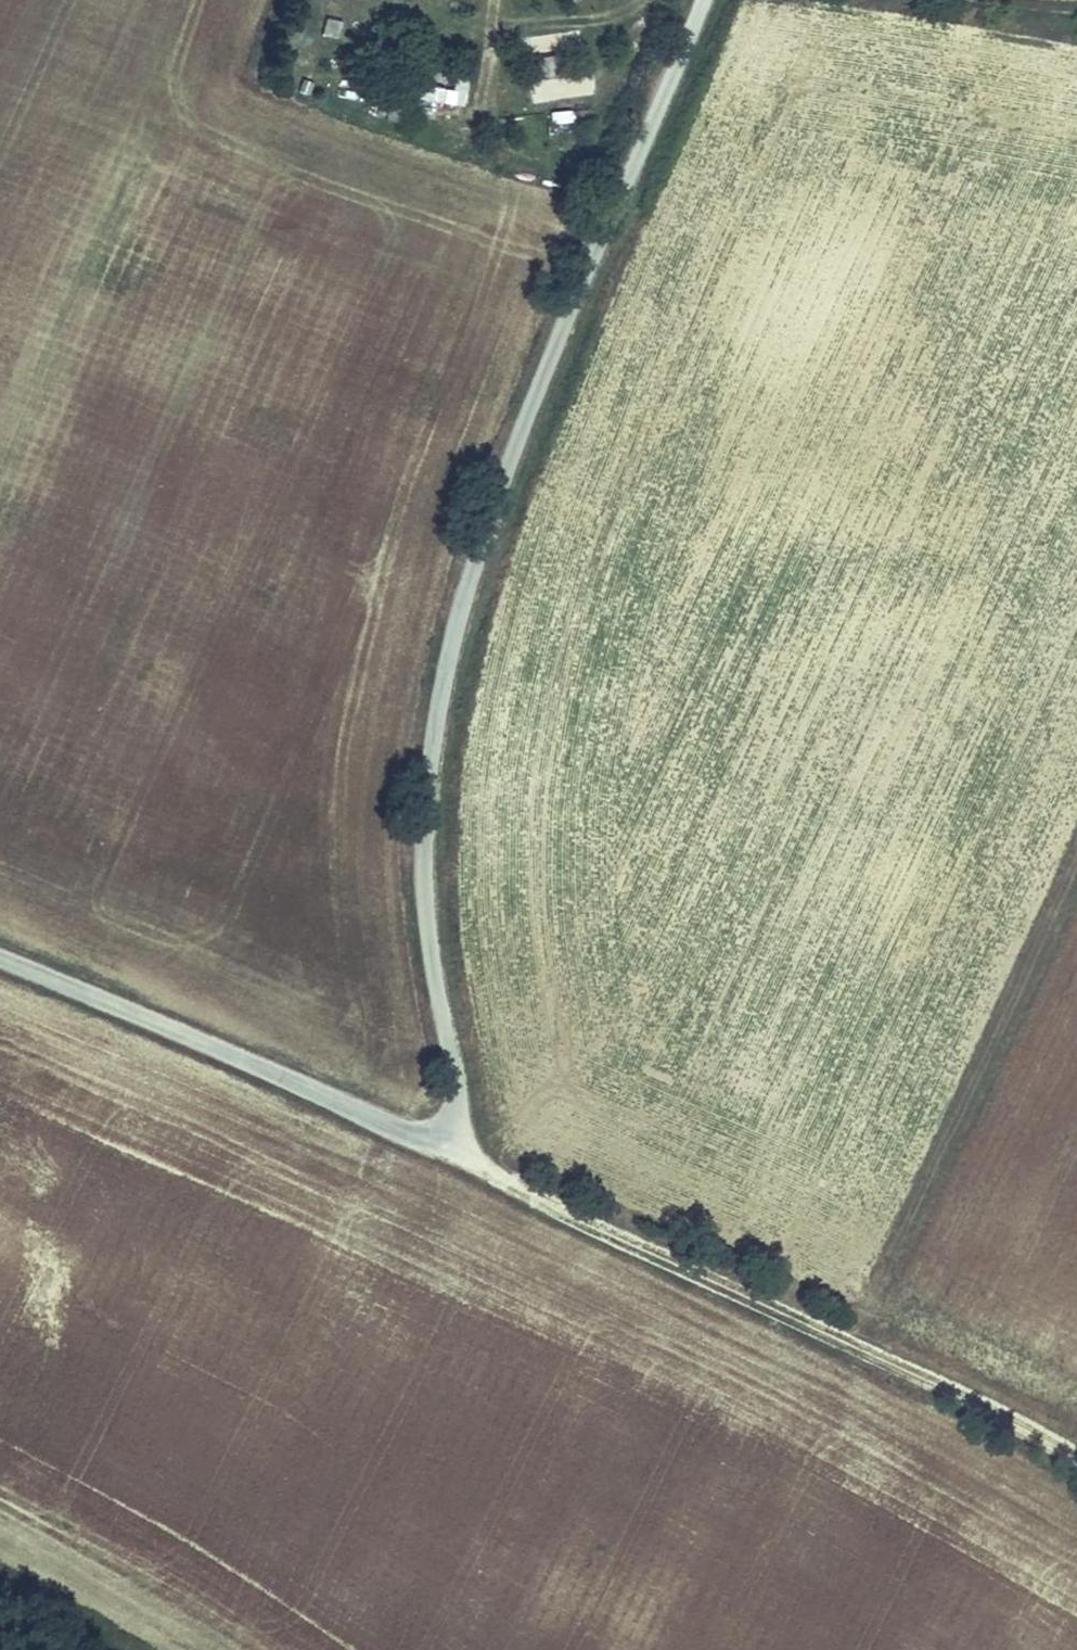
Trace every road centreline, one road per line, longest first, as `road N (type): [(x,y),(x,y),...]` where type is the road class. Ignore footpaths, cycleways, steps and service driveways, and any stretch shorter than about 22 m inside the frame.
road 1 (track): [(454,1130),(491,1164),(651,1253),(1076,1464)]
road 2 (unclassified): [(454,1130),(417,1133),(0,959)]

